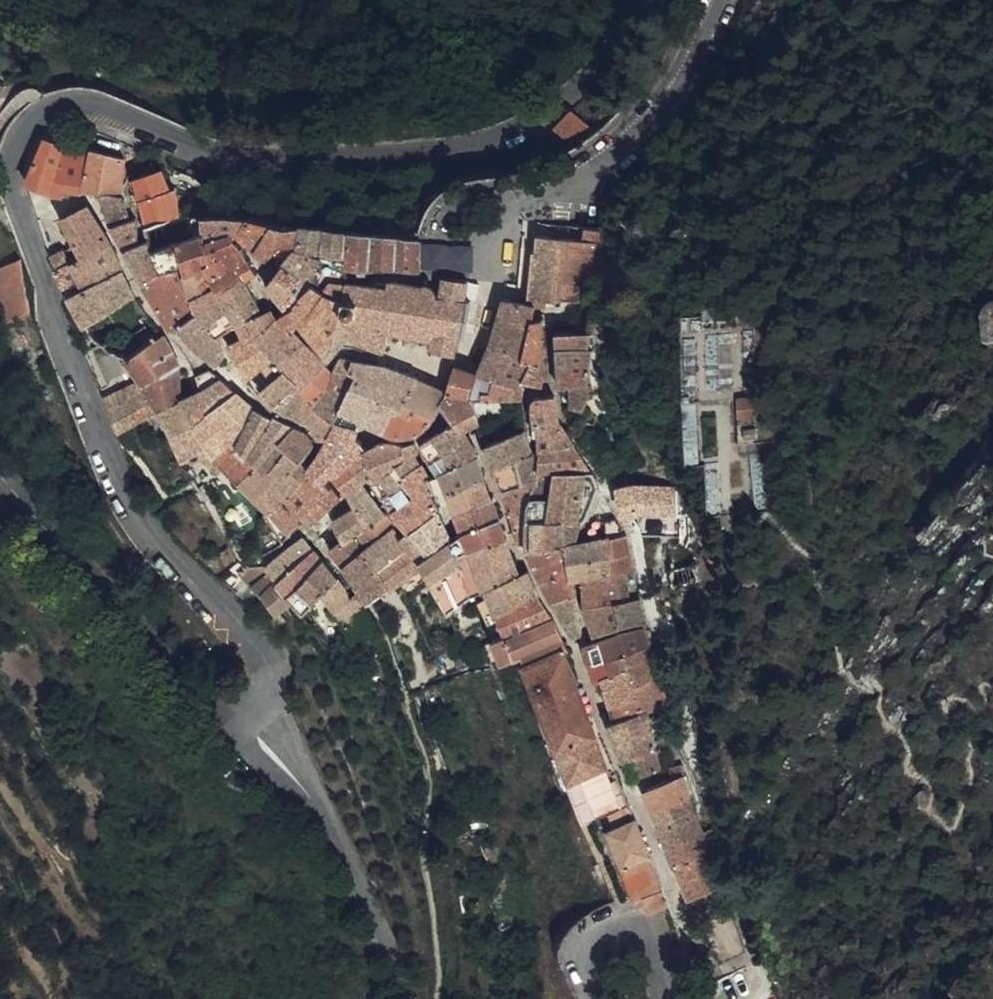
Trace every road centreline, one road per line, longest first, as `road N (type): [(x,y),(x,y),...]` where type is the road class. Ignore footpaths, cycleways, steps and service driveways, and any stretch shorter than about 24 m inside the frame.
road 1 (residential): [(256,712),(271,697),(265,660),(143,524),(111,466),(12,190),(10,164),(23,128),(44,110),(96,104),(301,176),(393,179),(528,140),(584,100),(651,0)]
road 2 (residential): [(728,0),(684,85),(585,182),(514,221),(495,242),(490,268)]
road 3 (tertiary): [(0,483),(123,631),(212,711),(256,712)]
road 4 (unclassified): [(402,998),(346,852),(256,712)]
road 5 (unclassified): [(660,998),(651,948),(626,933),(604,937),(586,956),(592,998)]

